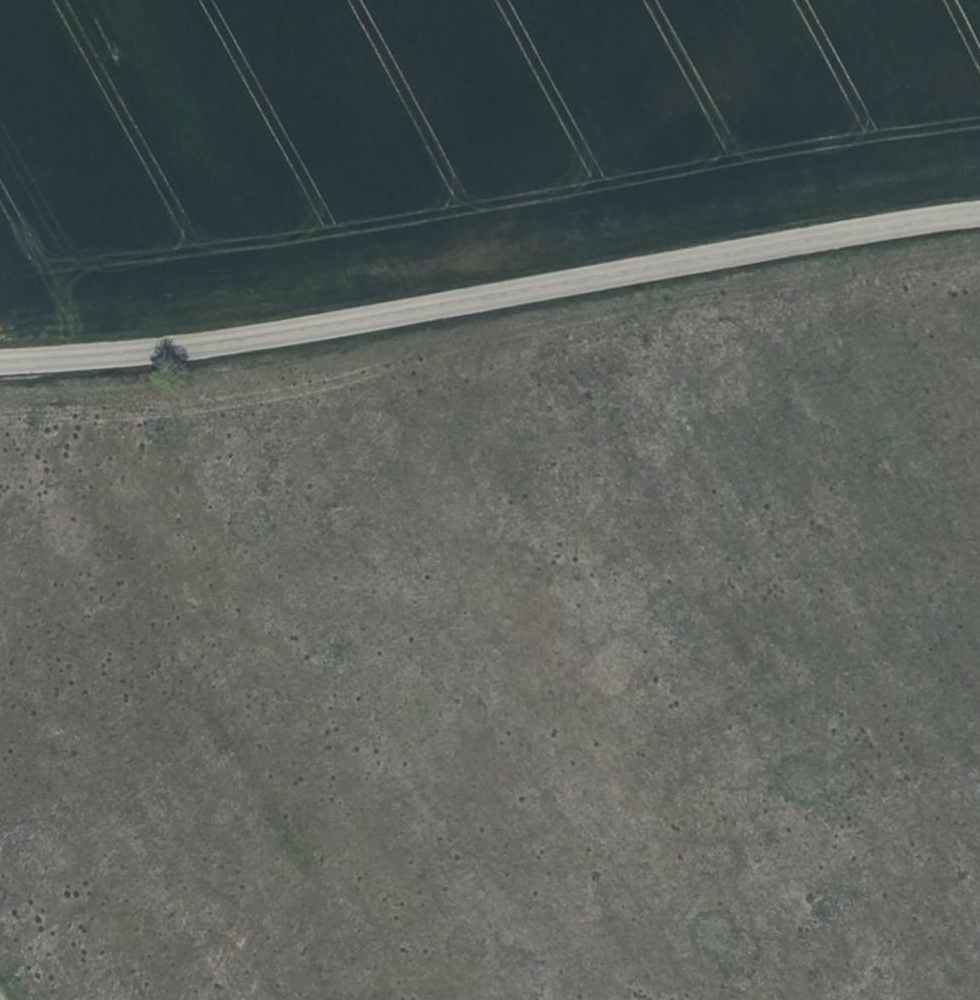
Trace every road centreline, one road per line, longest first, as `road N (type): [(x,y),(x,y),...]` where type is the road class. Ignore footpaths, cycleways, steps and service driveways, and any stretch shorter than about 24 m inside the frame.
road 1 (unclassified): [(0,362),(134,355),(979,213)]

